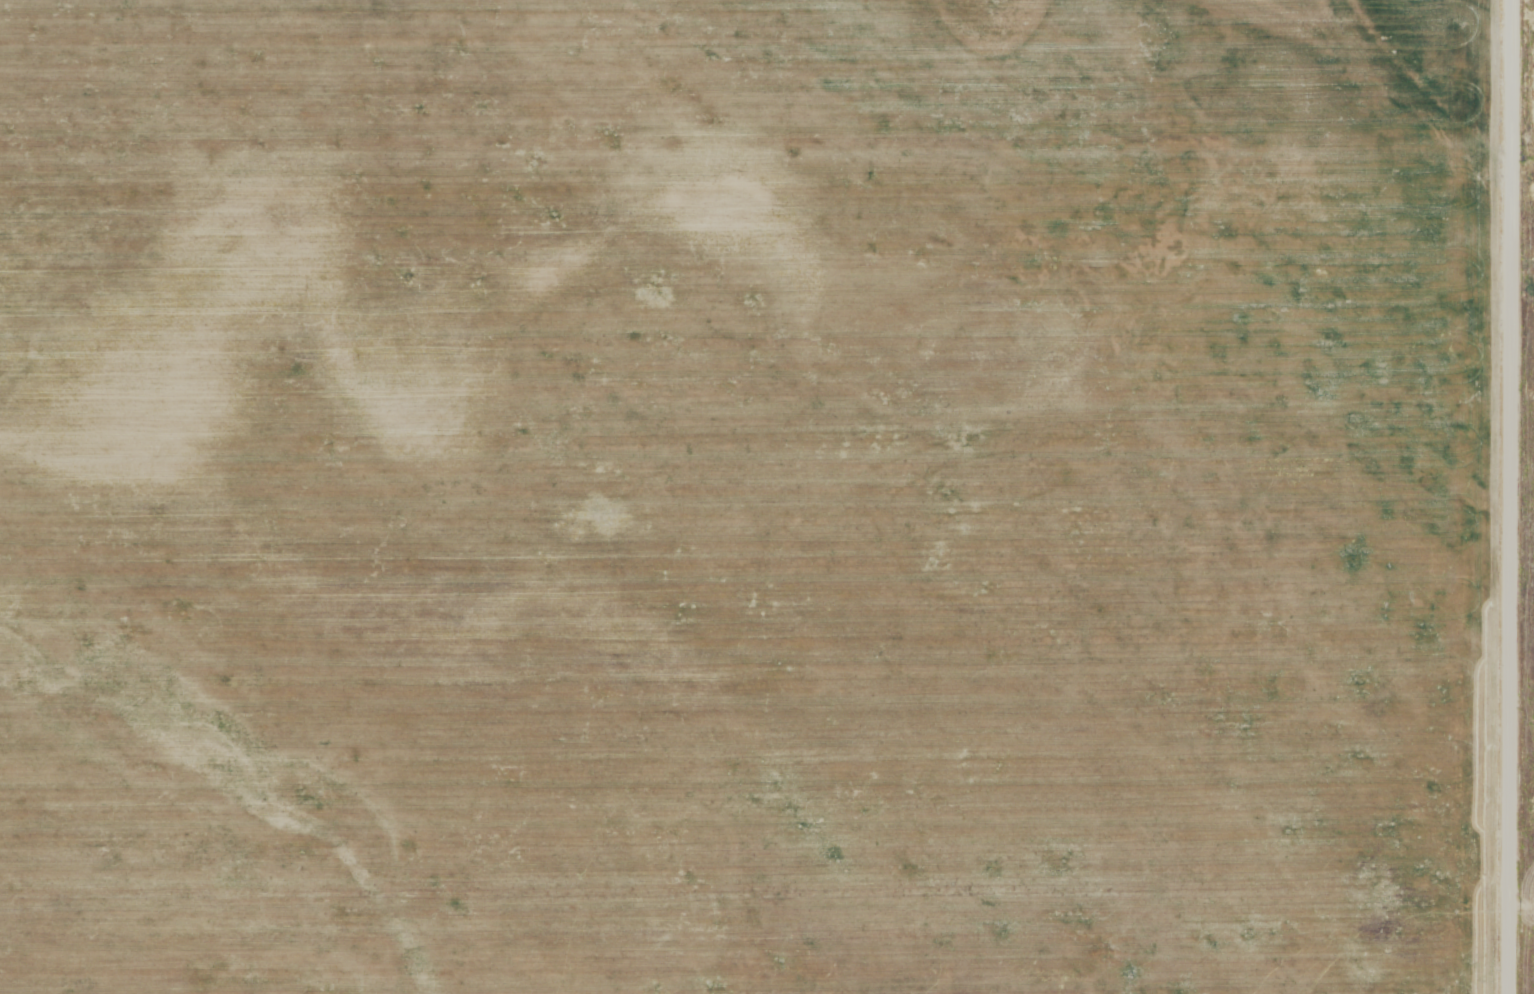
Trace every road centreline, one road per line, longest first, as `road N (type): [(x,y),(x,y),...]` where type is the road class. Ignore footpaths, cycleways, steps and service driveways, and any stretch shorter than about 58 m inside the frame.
road 1 (residential): [(1510,993),(1513,0)]

